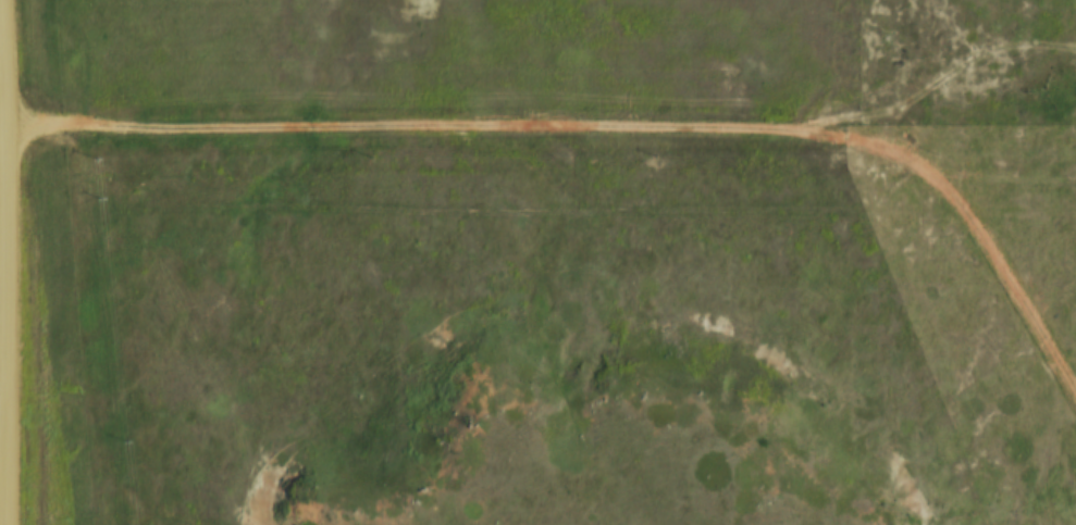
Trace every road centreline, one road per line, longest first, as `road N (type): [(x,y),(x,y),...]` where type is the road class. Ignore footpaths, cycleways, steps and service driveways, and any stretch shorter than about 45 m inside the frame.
road 1 (track): [(1075,177),(944,176),(843,135),(780,128),(135,127),(62,132),(0,150)]
road 2 (tertiary): [(9,524),(0,25)]
road 3 (track): [(944,176),(1075,401)]

